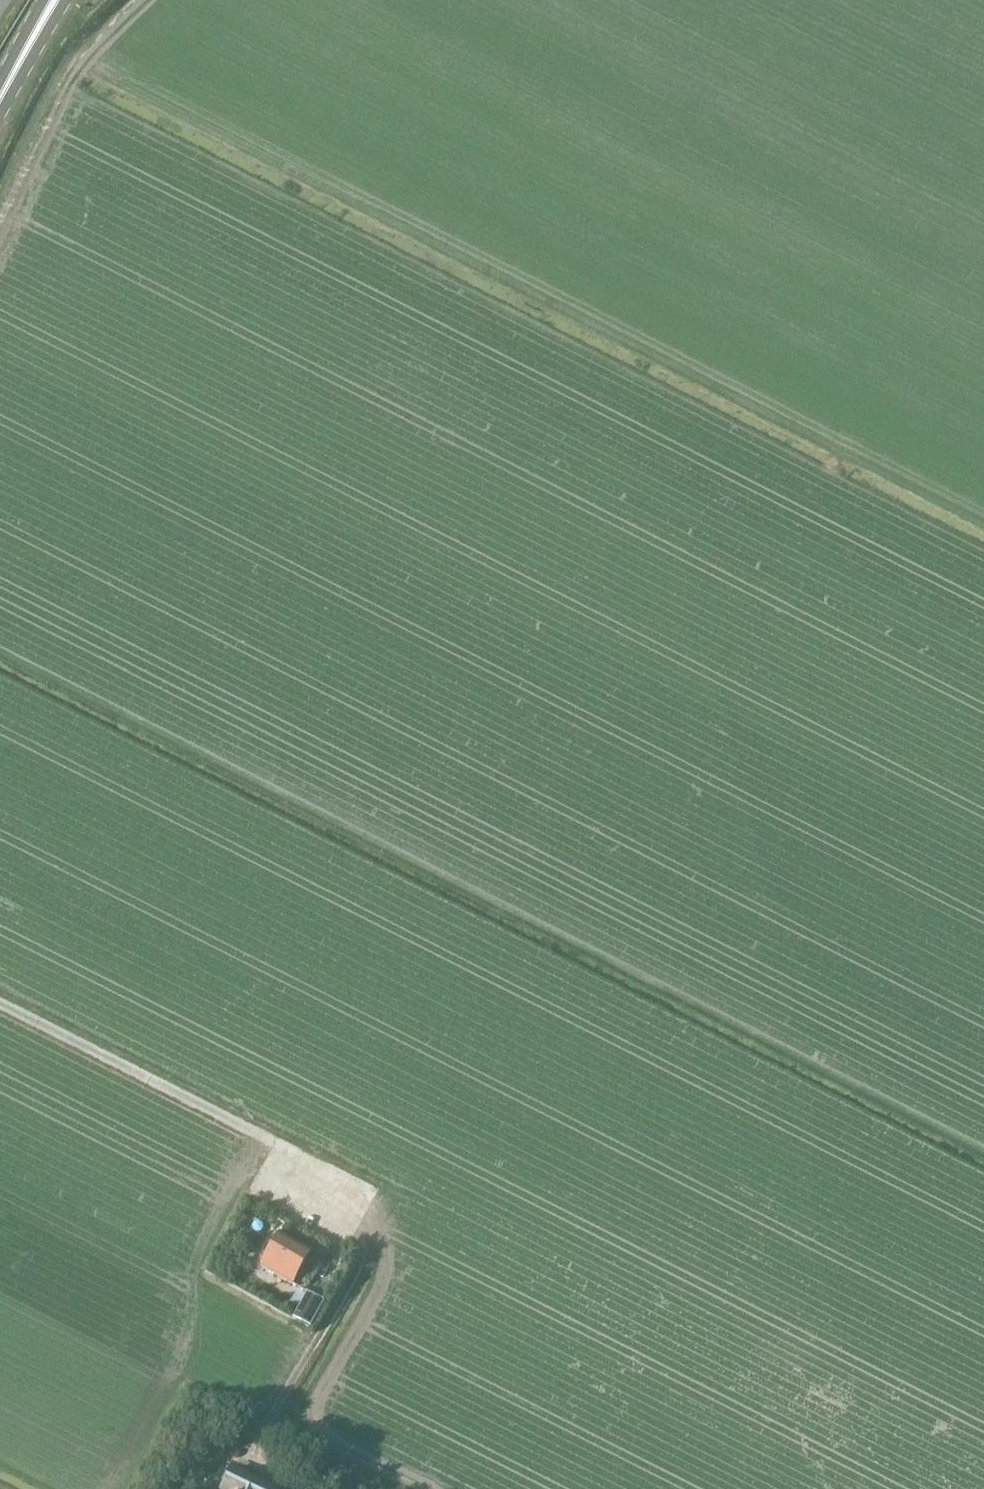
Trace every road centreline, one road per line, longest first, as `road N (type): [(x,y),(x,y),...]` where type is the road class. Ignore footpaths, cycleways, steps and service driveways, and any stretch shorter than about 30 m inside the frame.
road 1 (track): [(416,1488),(321,1439),(312,1424),(385,1288),(385,1267),(358,1237)]
road 2 (secondary): [(0,109),(58,0)]

